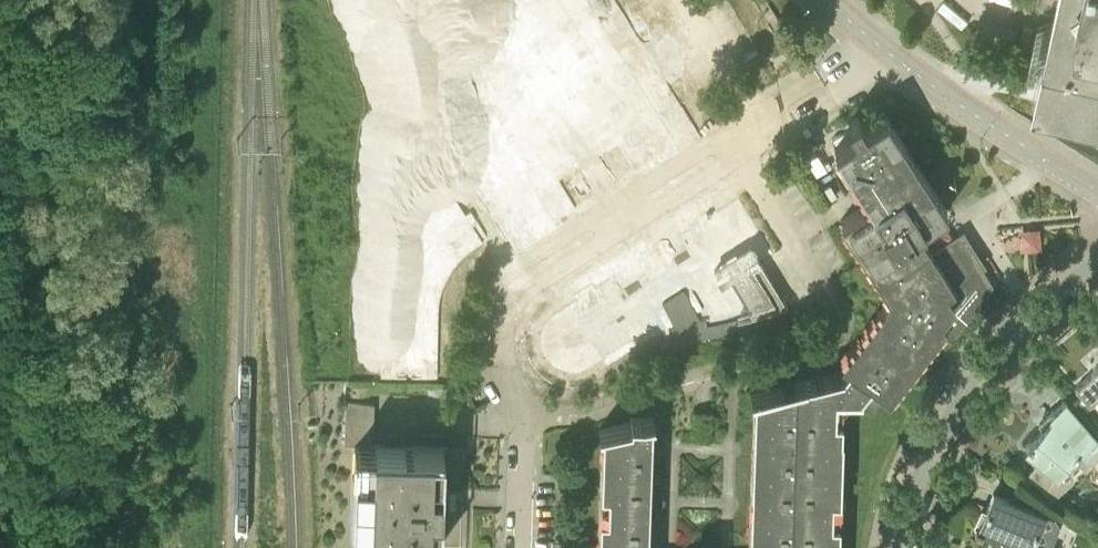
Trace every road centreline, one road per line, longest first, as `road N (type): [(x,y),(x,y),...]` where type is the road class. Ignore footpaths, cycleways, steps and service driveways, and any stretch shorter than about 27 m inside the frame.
road 1 (residential): [(522,416),(823,346),(834,311),(741,156)]
road 2 (residential): [(727,134),(495,284),(481,314),(483,359),(522,416)]
road 3 (residential): [(522,416),(506,348),(516,303),(741,156)]
road 4 (residential): [(896,547),(909,493),(955,399),(982,362),(1097,254)]
road 5 (secondary): [(1097,190),(885,50)]
road 6 (residential): [(885,50),(814,79),(727,134)]
road 7 (residential): [(741,156),(832,98),(885,50)]
road 8 (residential): [(517,547),(522,416)]

